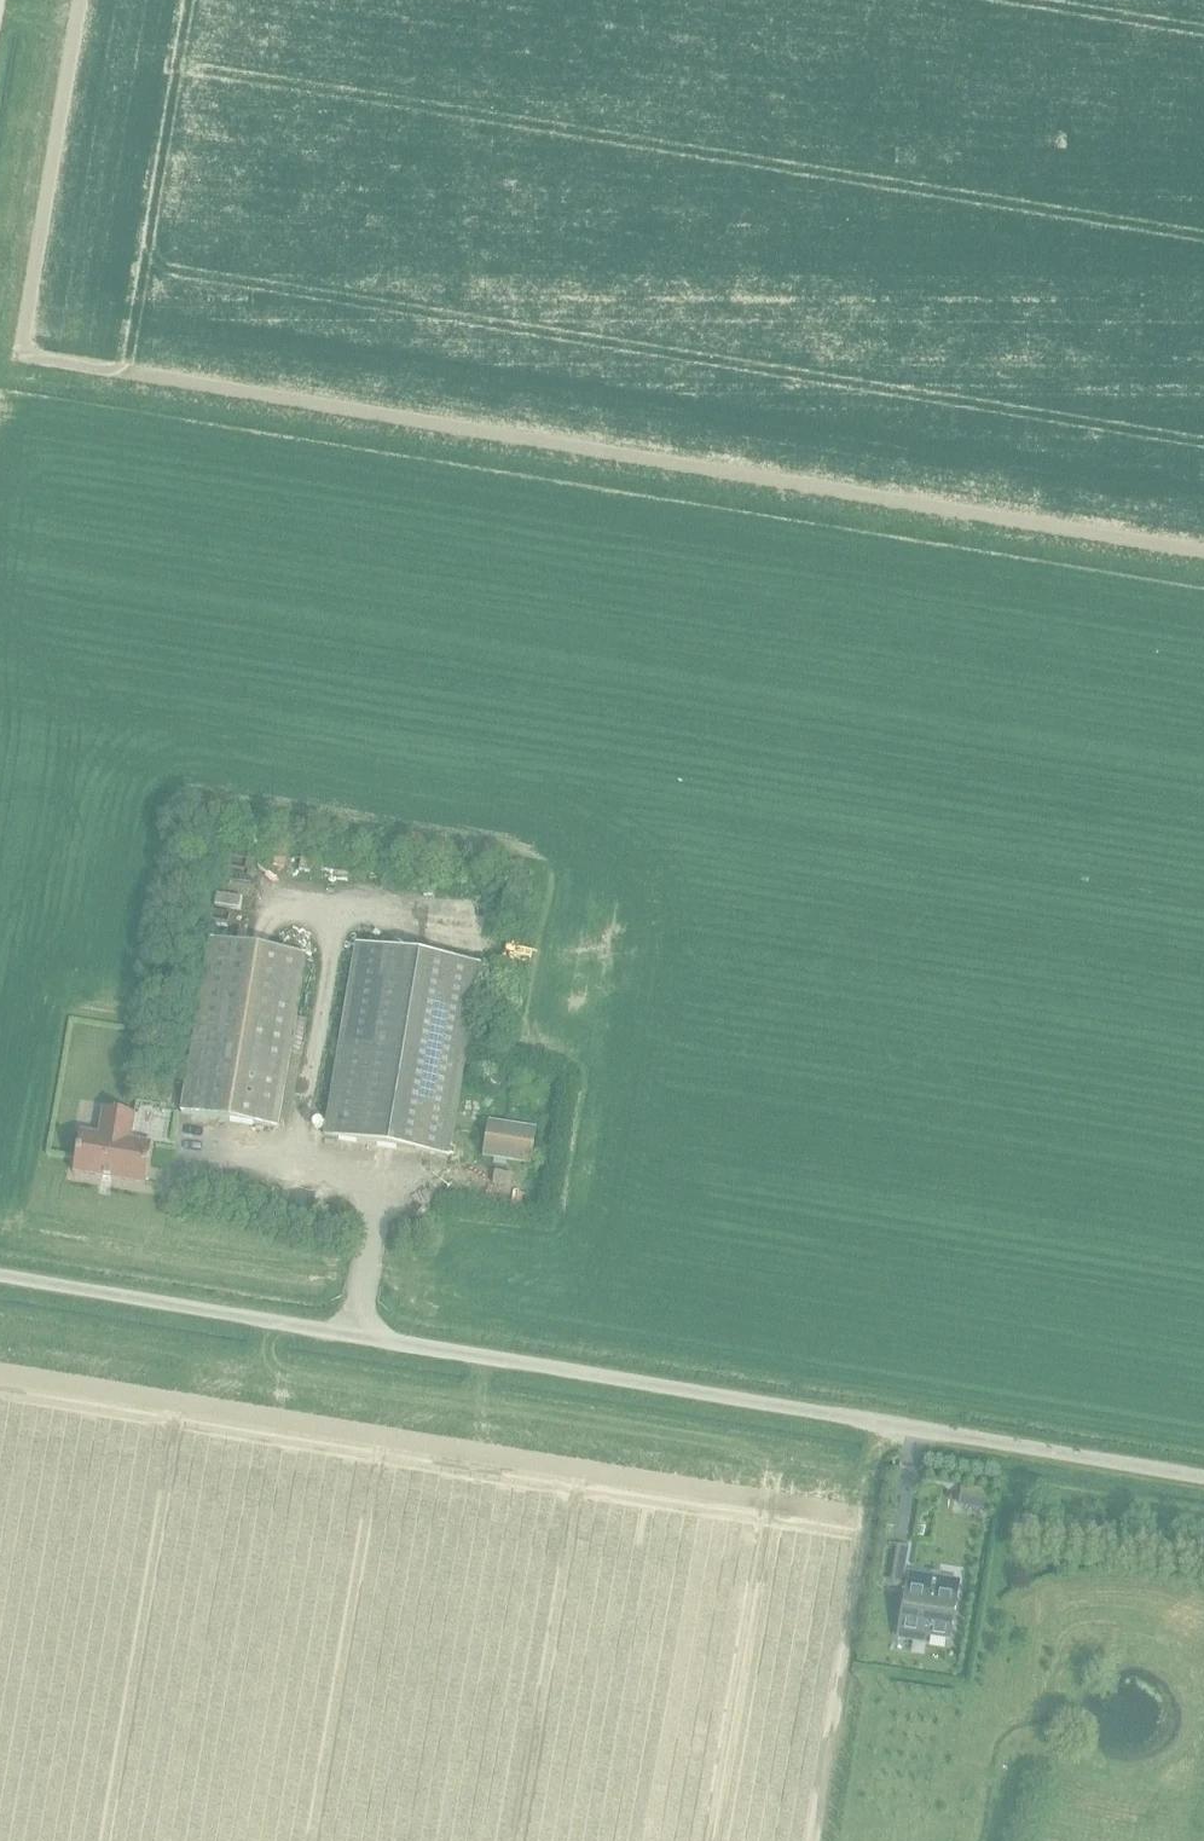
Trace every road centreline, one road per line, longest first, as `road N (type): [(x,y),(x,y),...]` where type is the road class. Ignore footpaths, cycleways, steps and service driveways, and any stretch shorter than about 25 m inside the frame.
road 1 (unclassified): [(0,1275),(1203,1482)]

